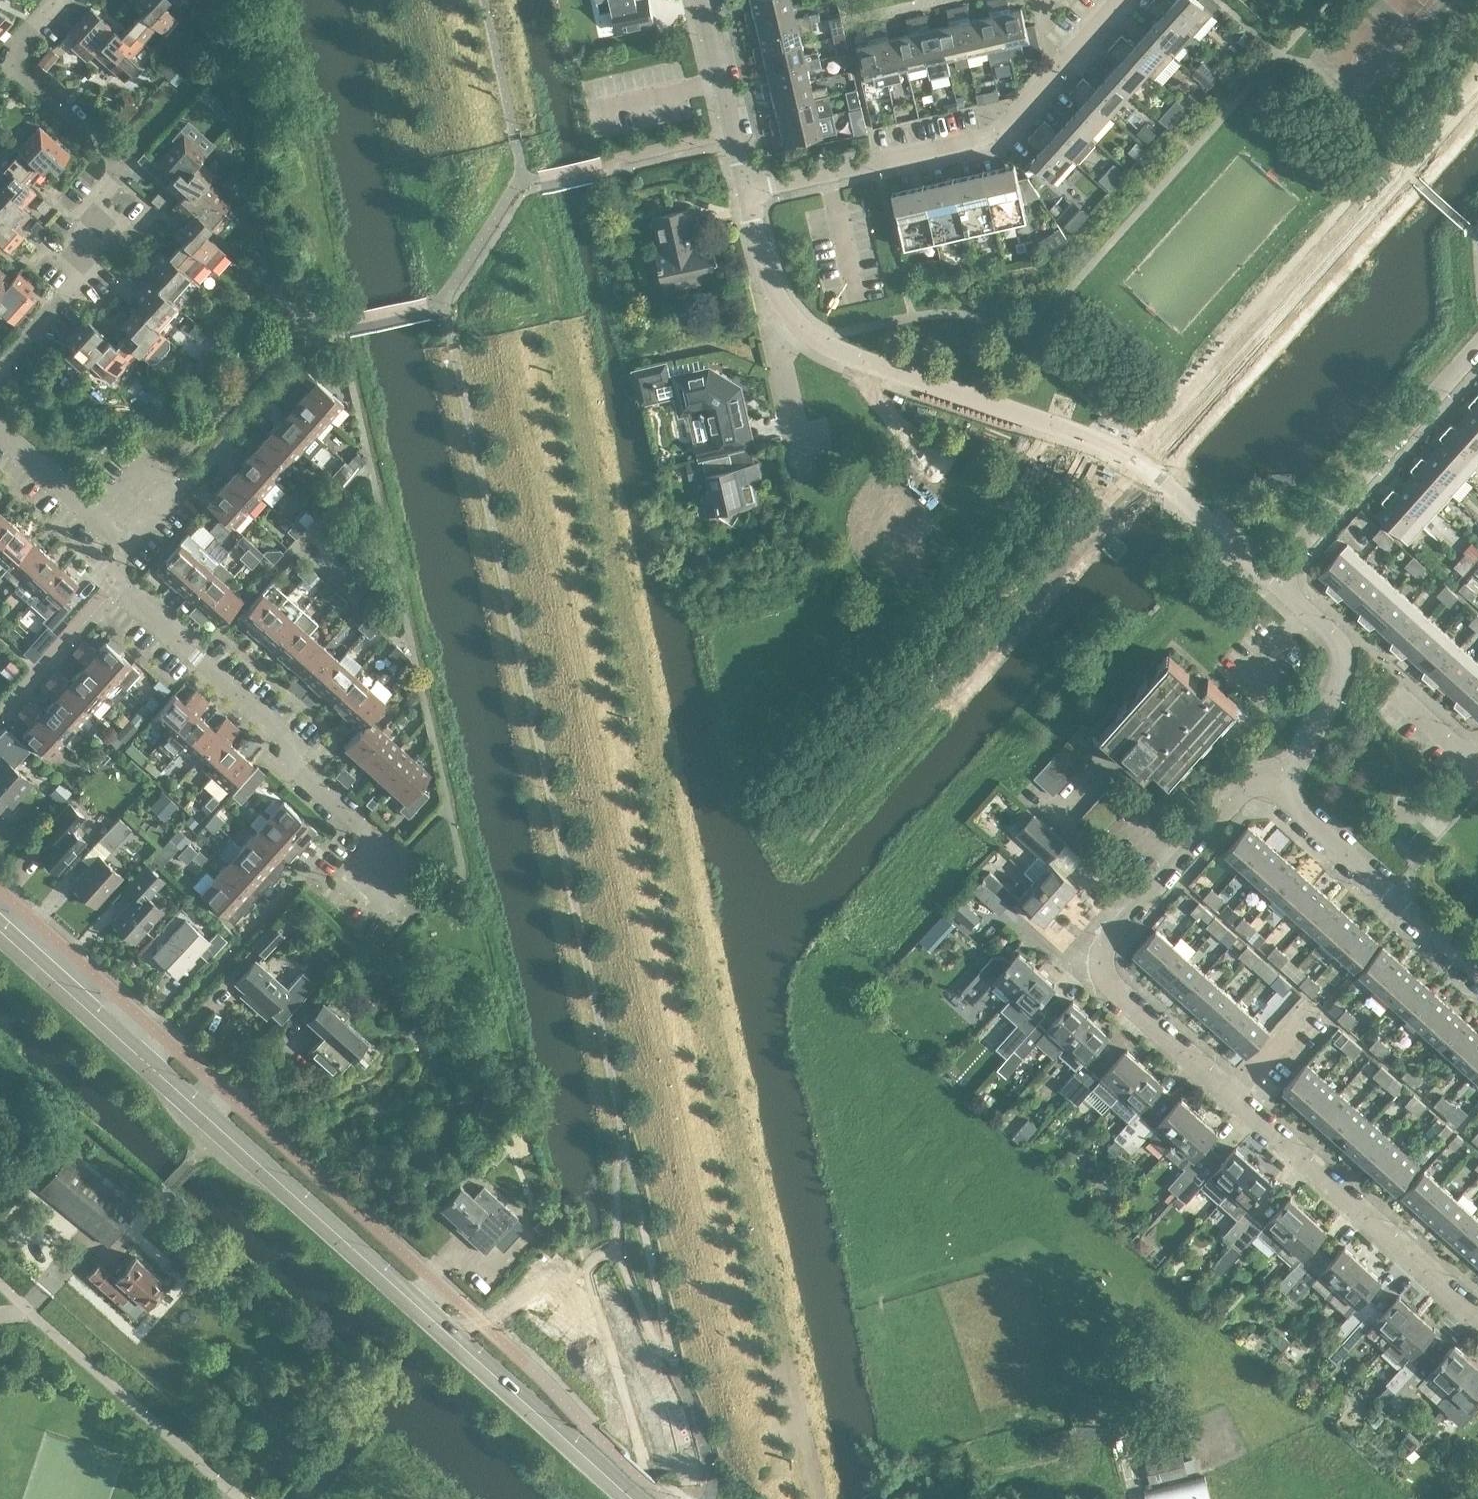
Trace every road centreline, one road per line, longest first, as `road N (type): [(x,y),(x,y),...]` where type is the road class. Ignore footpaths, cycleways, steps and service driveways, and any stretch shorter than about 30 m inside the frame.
road 1 (tertiary): [(633,1498),(0,930)]
road 2 (residential): [(1477,1313),(1233,1096),(1114,985),(1108,969),(1112,939),(1253,789),(1295,781)]
road 3 (residential): [(419,881),(298,777),(301,746),(119,590),(118,526),(0,423)]
road 4 (residential): [(1271,577),(1144,469),(836,349),(795,322)]
road 5 (residential): [(0,367),(109,242),(79,216),(124,164),(3,60),(52,0)]
road 6 (residential): [(829,173),(1001,134),(1123,0)]
road 7 (residential): [(1271,577),(1477,350)]
road 8 (residential): [(1477,974),(1302,809),(1295,781)]
road 9 (residential): [(1295,781),(1340,656),(1333,639),(1271,577)]
road 10 (residential): [(747,191),(703,0)]
road 11 (residential): [(803,470),(778,349),(795,322)]
road 12 (residential): [(795,322),(774,293),(747,191)]
road 13 (residential): [(856,299),(829,173)]

